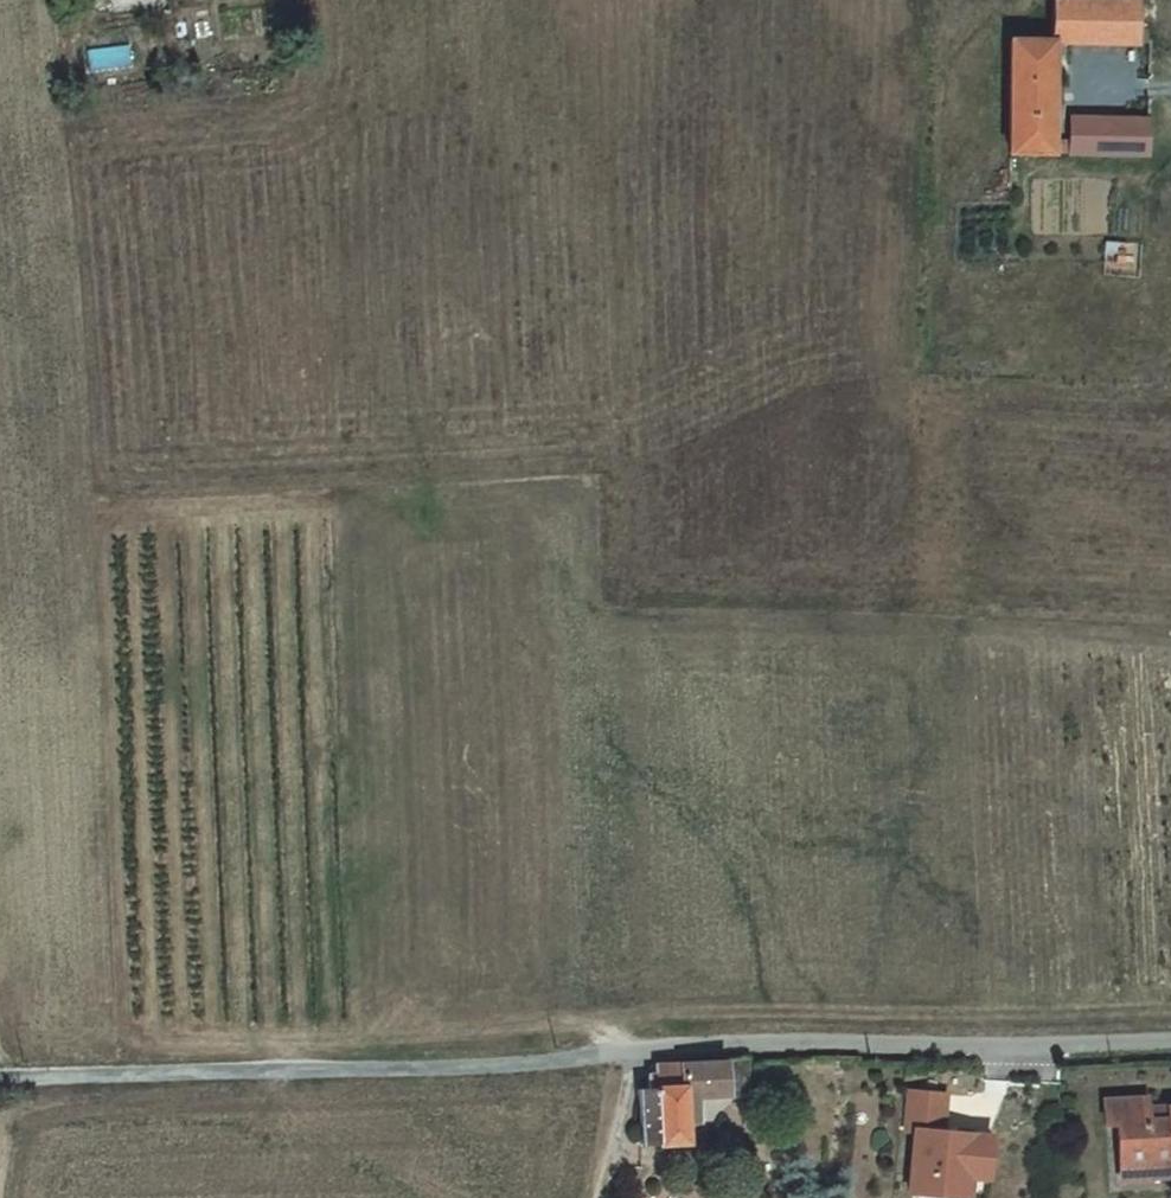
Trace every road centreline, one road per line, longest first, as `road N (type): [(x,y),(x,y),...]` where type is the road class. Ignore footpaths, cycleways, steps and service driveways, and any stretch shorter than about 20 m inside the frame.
road 1 (unclassified): [(0,1071),(1170,1038)]

